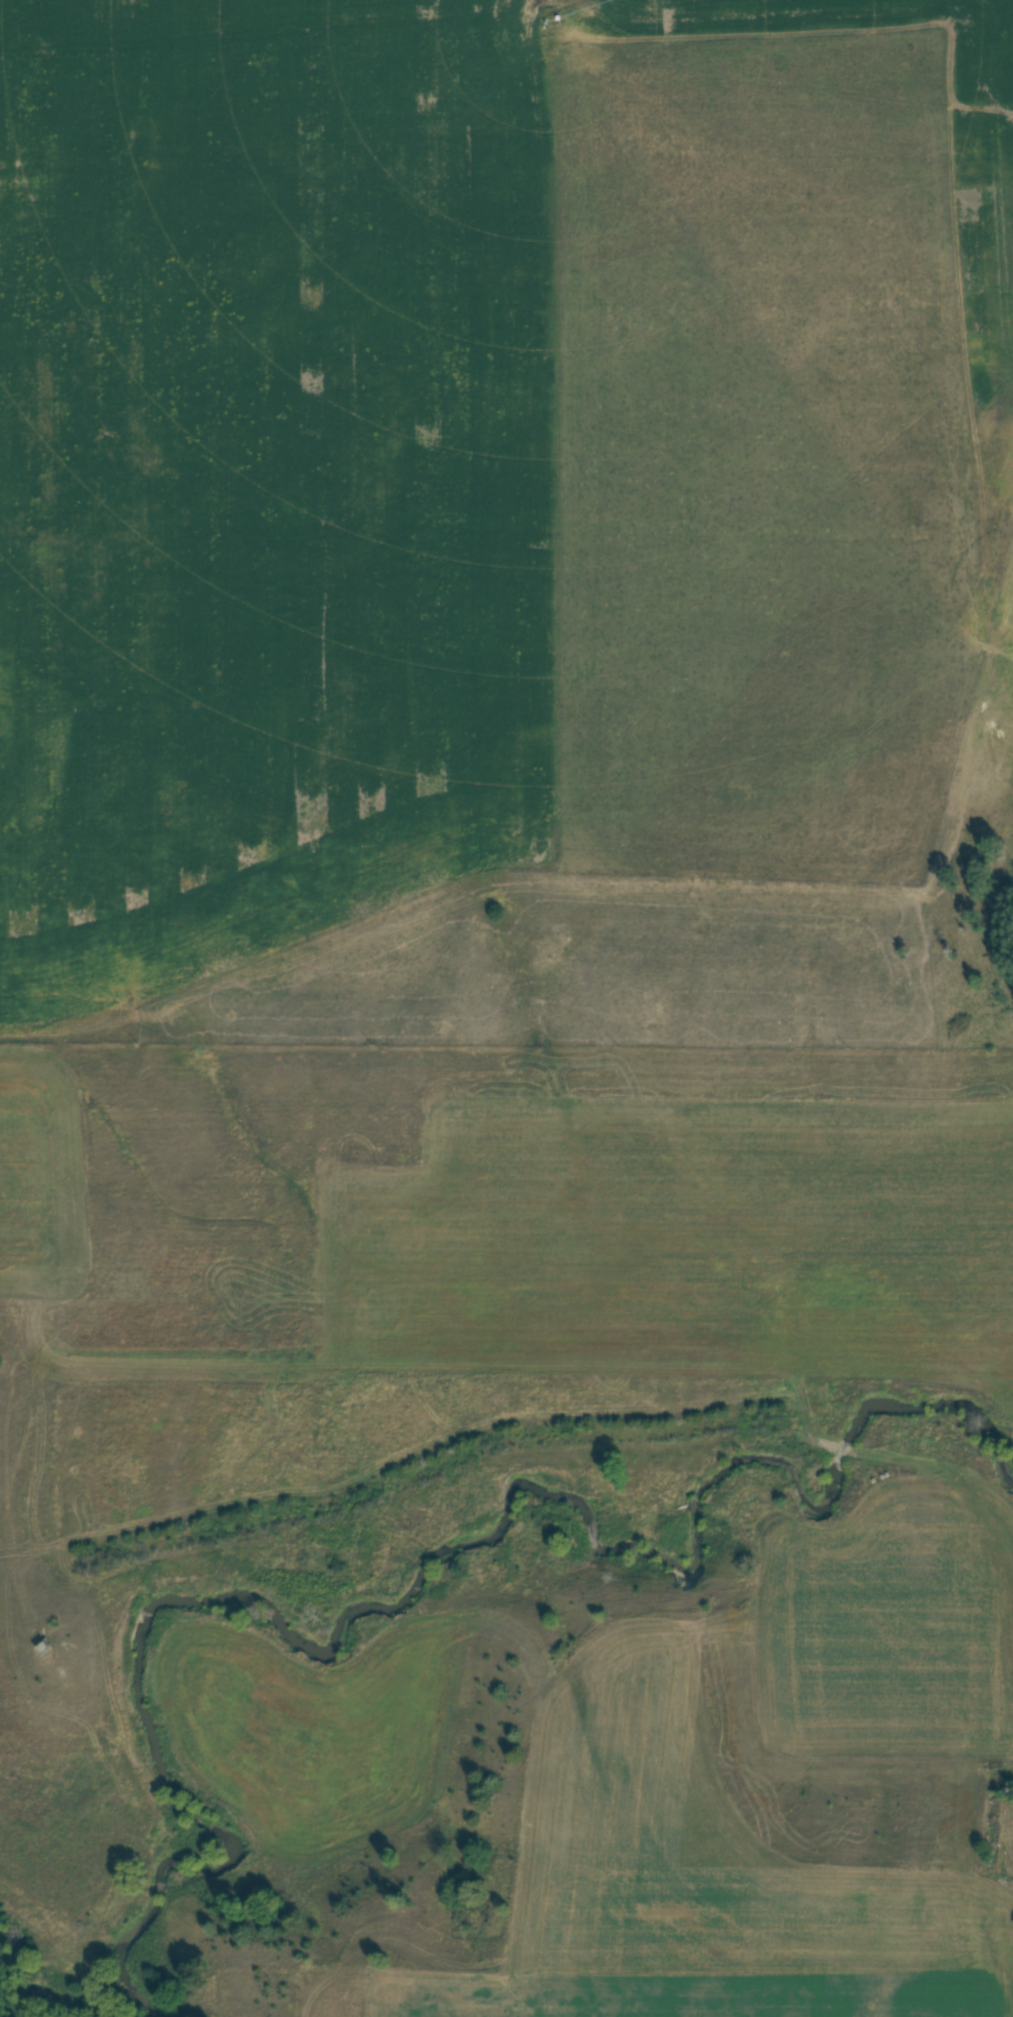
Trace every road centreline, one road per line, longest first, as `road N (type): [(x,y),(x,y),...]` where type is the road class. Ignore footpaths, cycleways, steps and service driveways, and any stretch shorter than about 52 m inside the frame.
road 1 (residential): [(1012,1908),(986,1876),(786,1856),(751,1824),(707,1750),(675,1725),(569,1721),(550,1730),(544,1851)]

